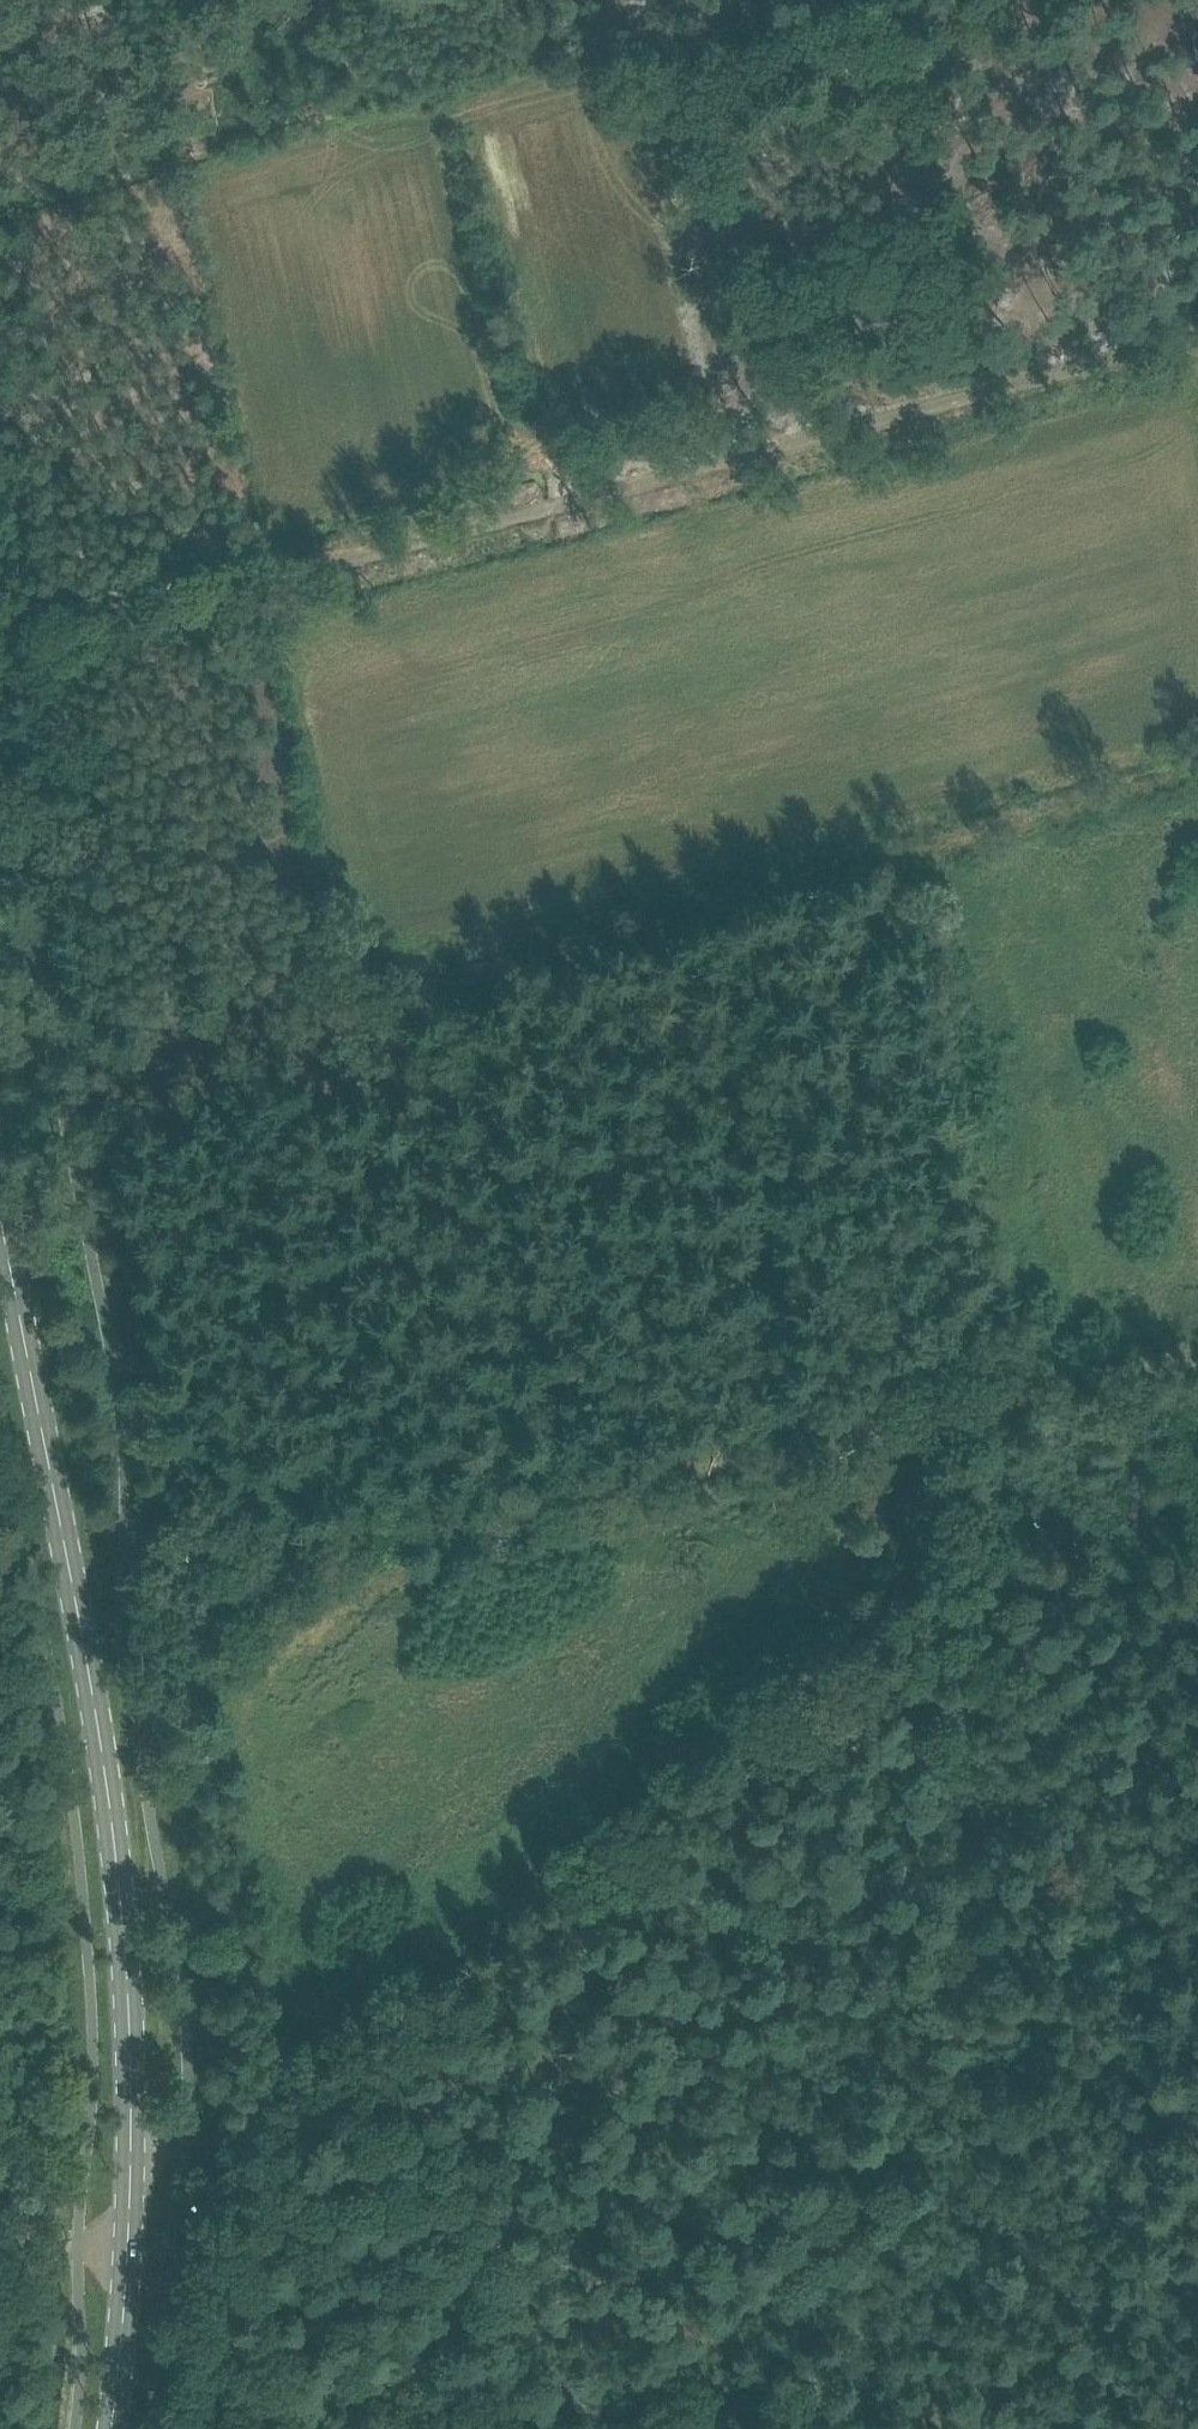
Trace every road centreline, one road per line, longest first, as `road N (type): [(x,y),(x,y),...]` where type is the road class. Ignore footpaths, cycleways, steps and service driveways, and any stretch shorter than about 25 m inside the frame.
road 1 (primary): [(97,2428),(126,2080),(125,1966),(101,1730),(0,1227)]

